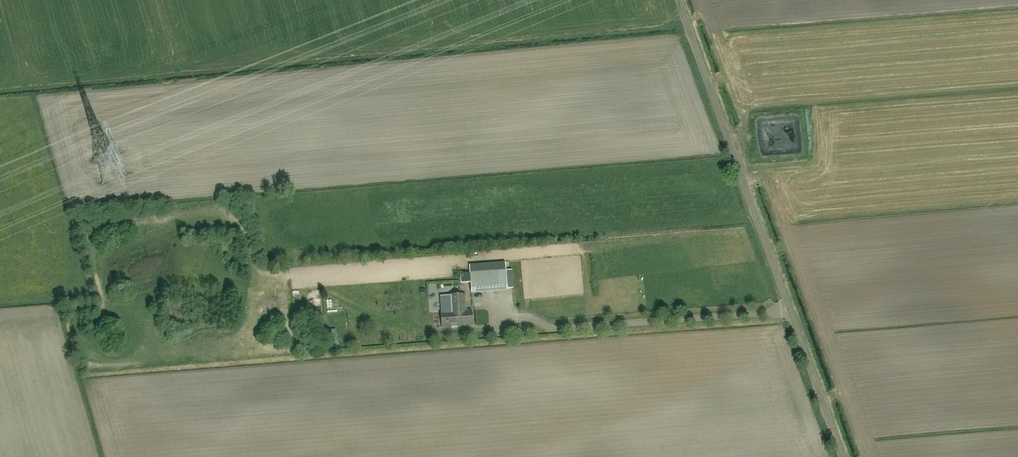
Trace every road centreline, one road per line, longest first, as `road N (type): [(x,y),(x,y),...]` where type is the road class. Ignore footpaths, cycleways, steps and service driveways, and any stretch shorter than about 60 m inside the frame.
road 1 (unclassified): [(842,456),(679,0)]

